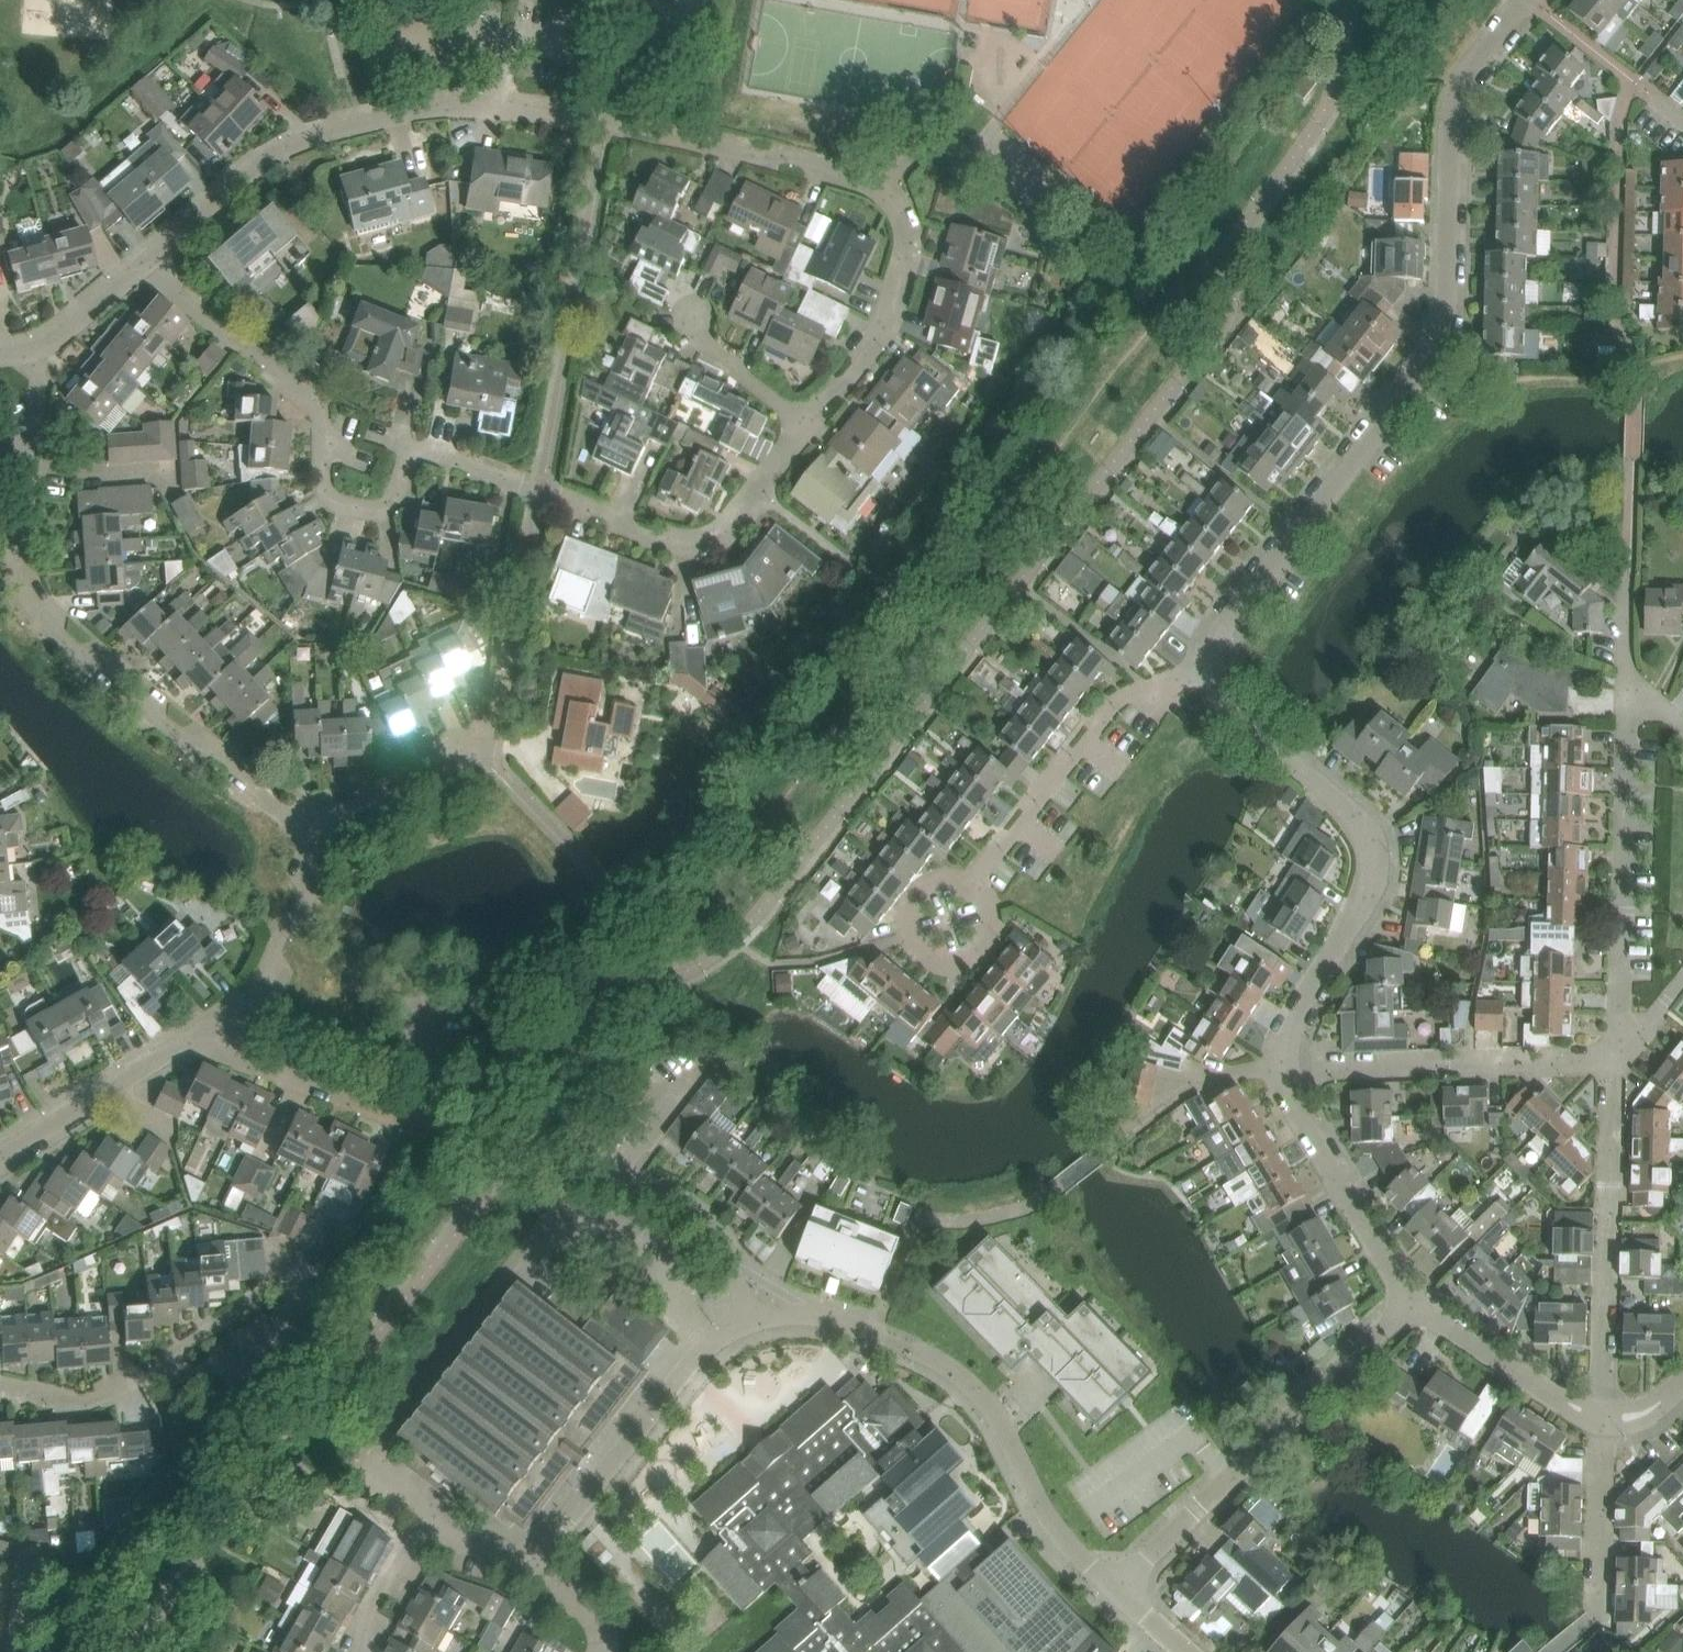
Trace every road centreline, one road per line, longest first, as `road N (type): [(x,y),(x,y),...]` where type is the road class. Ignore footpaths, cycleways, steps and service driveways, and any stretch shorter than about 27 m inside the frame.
road 1 (residential): [(804,428),(736,522),(699,541),(666,541),(433,449),(418,451),(391,506),(340,505),(327,495),(320,412),(136,263)]
road 2 (residential): [(1526,0),(1455,94),(1446,321),(1435,349),(1214,637),(1210,674)]
road 3 (residential): [(315,819),(284,816),(253,791),(244,769),(210,745),(189,744),(139,706),(136,684),(102,659),(87,658),(39,612),(16,567),(40,378),(32,352)]
road 4 (residential): [(607,123),(879,188),(905,234),(908,273),(889,327),(804,428)]
road 5 (residential): [(136,263),(279,155),(360,124),(439,109),(607,123)]
road 6 (residential): [(753,1318),(823,1315),(931,1356),(969,1383),(1000,1422),(1033,1493),(1072,1548),(1118,1588)]
road 7 (residential): [(1210,674),(1226,705),(1357,822),(1371,846),(1364,903),(1291,1026),(1286,1068)]
road 8 (residential): [(1118,1588),(1405,1295)]
road 9 (residential): [(1618,1069),(1625,683)]
road 10 (residential): [(0,1387),(78,1400),(110,1397),(150,1376),(196,1374),(286,1320),(313,1275)]
road 11 (residential): [(1610,1421),(1618,1069)]
road 12 (residential): [(526,1563),(705,1347),(753,1318)]
road 13 (residential): [(968,885),(1112,706),(1146,685),(1210,674)]
road 14 (residential): [(1286,1068),(1618,1069)]
road 15 (residential): [(199,1034),(252,1003),(269,979),(286,926),(302,917),(313,885),(315,819)]
road 16 (residential): [(1286,1068),(1299,1107),(1405,1295)]
road 17 (residential): [(1405,1295),(1571,1406),(1610,1421)]
road 18 (residential): [(0,1146),(199,1034)]
road 19 (residential): [(968,885),(930,884),(912,904),(910,930),(927,952),(953,958),(978,945),(988,920),(979,894)]
road 20 (residential): [(526,1563),(485,1543),(443,1540),(415,1559),(365,1651)]
road 21 (residential): [(199,1034),(411,1113)]
road 22 (residential): [(753,1318),(721,1240),(672,1196),(614,1177)]
road 23 (residential): [(495,744),(457,749),(384,786),(380,799),(315,819)]
road 24 (residential): [(1604,1605),(1610,1421)]
road 25 (residential): [(804,428),(702,342),(690,319)]
road 26 (residential): [(32,352),(136,263)]
road 27 (residential): [(599,1651),(600,1629),(584,1603),(526,1563)]

